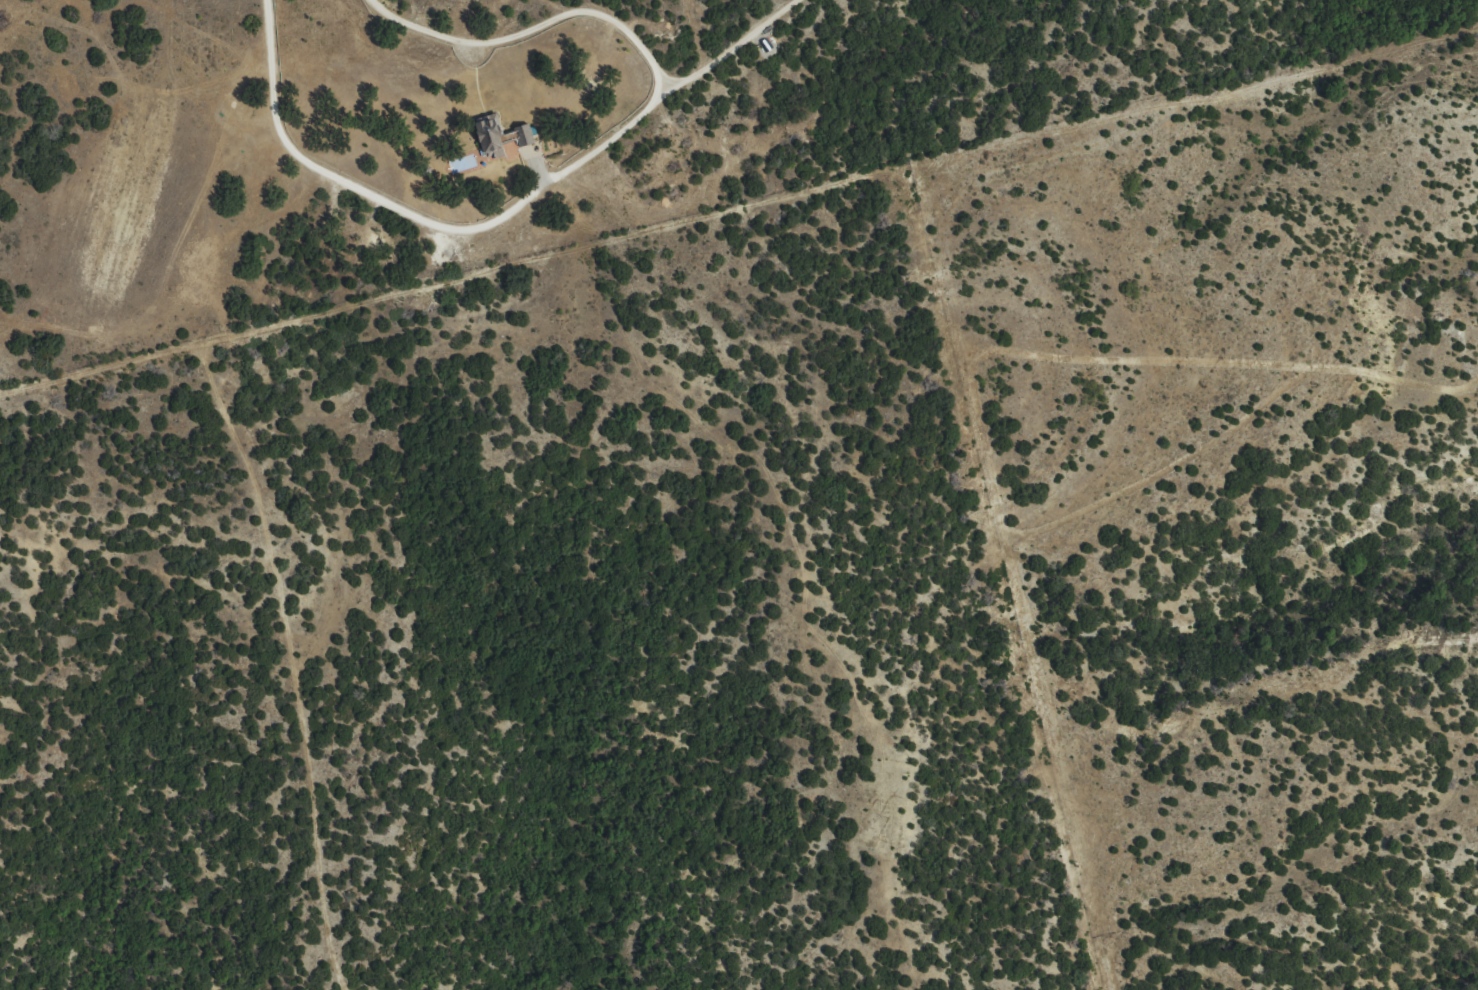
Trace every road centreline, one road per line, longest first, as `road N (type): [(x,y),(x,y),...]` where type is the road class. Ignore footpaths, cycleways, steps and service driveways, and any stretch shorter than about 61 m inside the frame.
road 1 (residential): [(1102,989),(904,164),(1477,53)]

